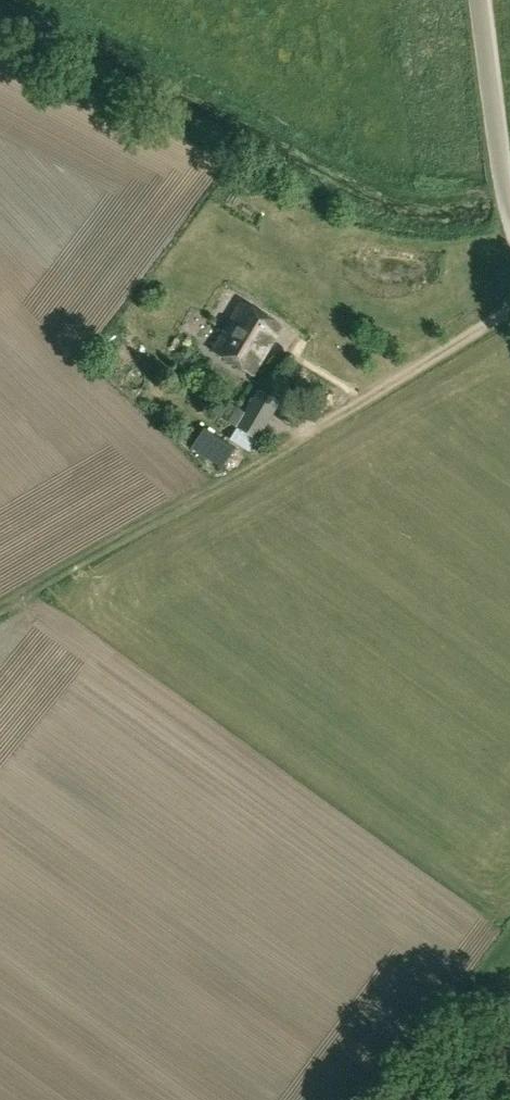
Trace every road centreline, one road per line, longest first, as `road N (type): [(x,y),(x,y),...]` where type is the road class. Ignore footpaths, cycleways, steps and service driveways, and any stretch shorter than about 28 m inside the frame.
road 1 (track): [(0,611),(298,436)]
road 2 (unclassified): [(509,207),(479,0)]

